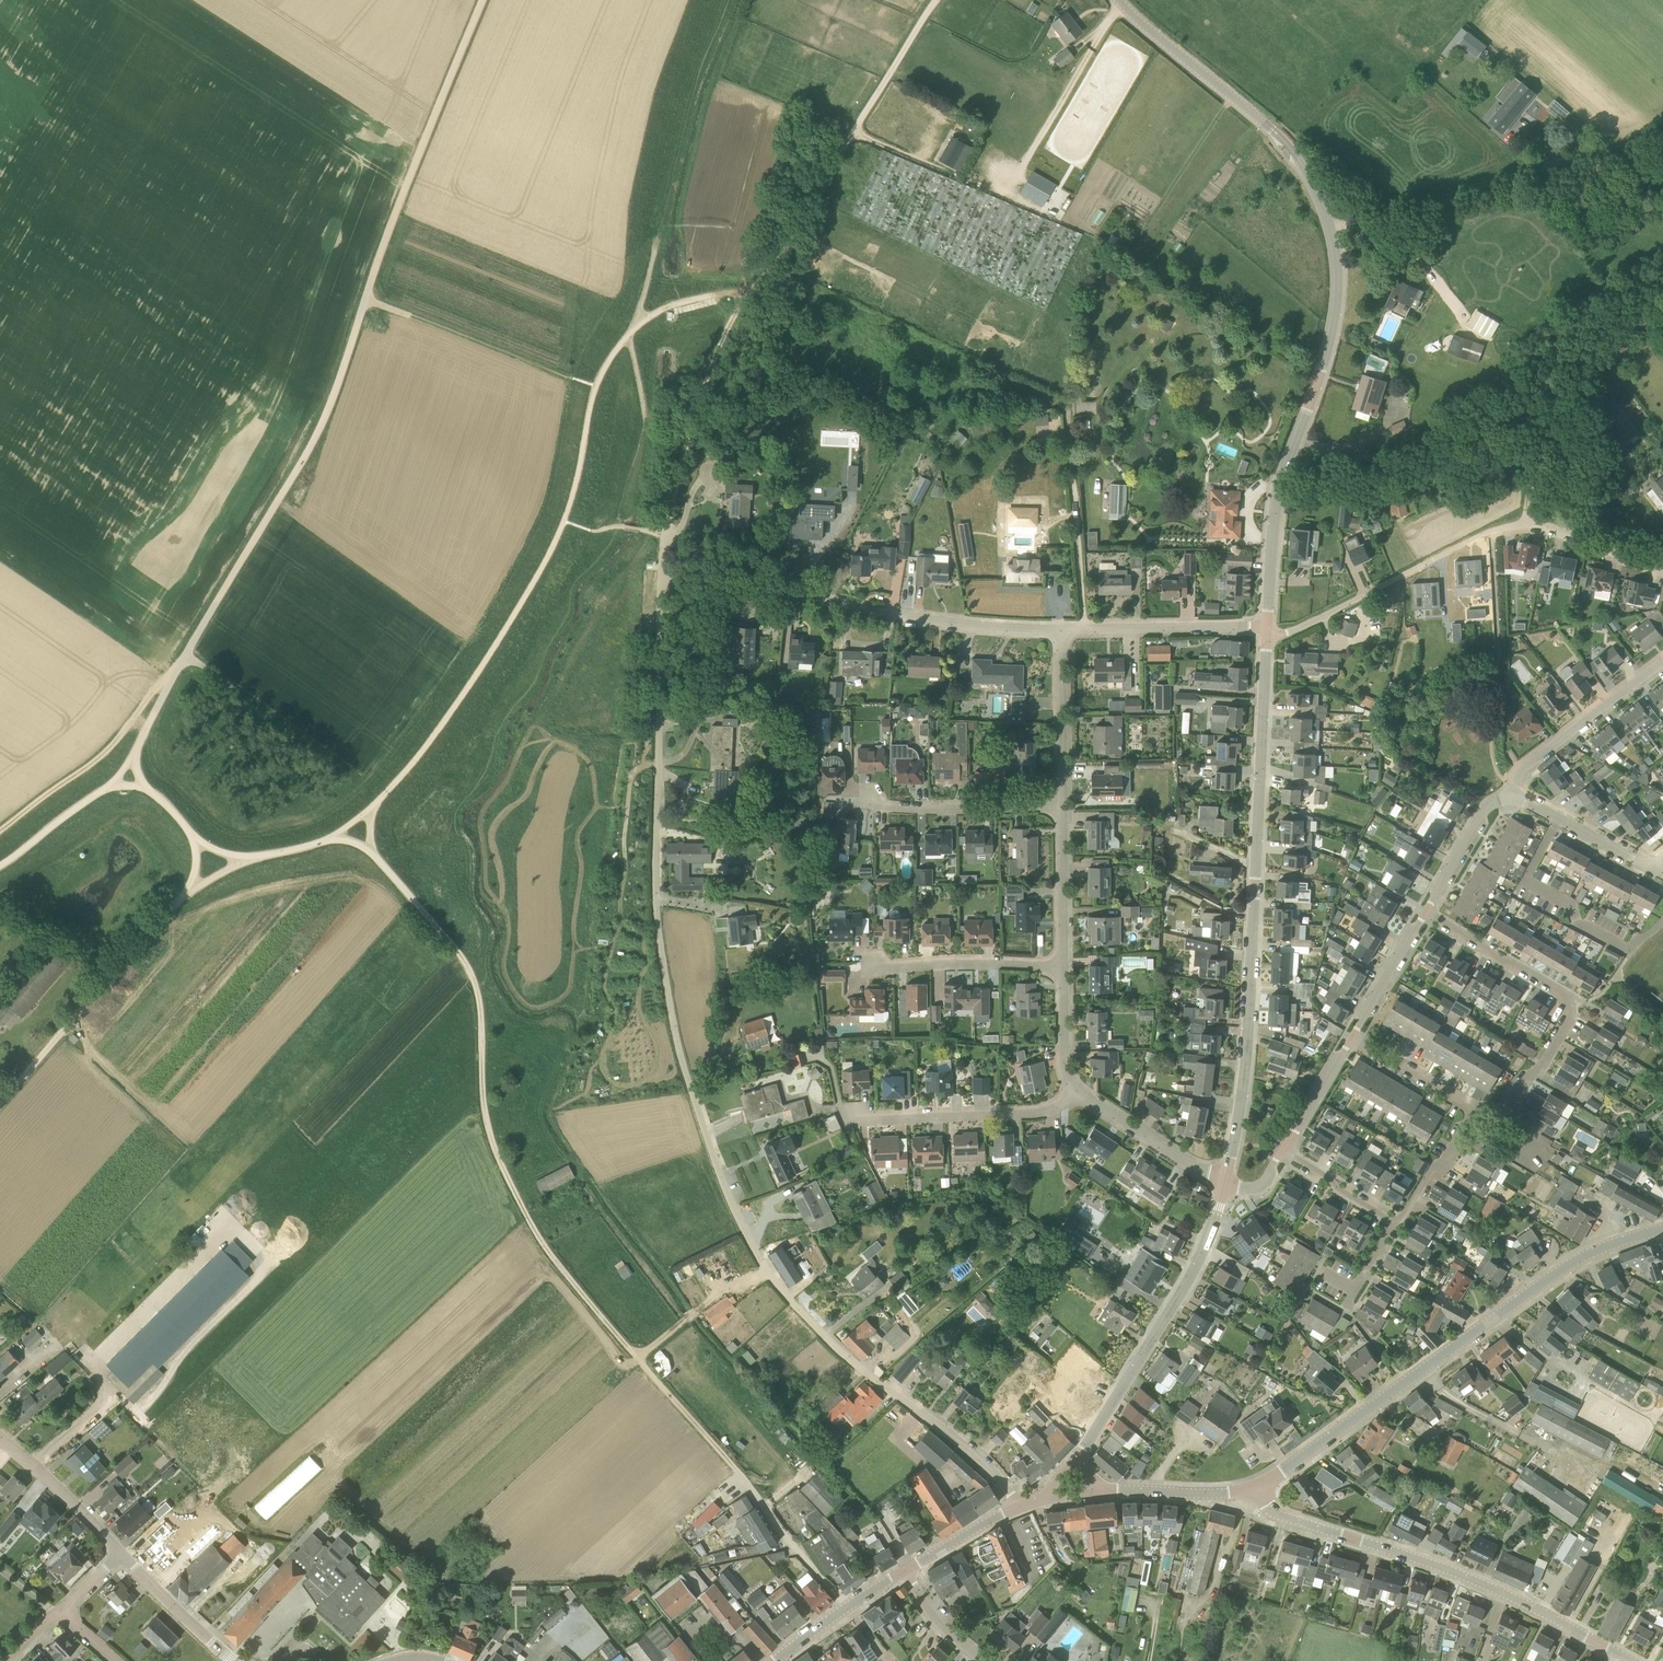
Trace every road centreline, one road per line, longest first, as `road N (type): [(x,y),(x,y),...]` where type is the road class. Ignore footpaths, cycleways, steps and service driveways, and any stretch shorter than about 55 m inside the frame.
road 1 (residential): [(1018,1507),(968,1446),(861,1369),(799,1310),(768,1270),(722,1179),(679,1049),(658,924),(665,536)]
road 2 (tertiary): [(1268,626),(1276,506),(1334,321),(1336,231),(1302,158),(1119,0)]
road 3 (track): [(616,527),(665,536),(718,363),(938,0)]
road 4 (residential): [(1224,1185),(1075,1090),(1064,1068),(1063,630)]
road 5 (track): [(477,983),(482,1093),(516,1196),(544,1245),(738,1468)]
road 6 (tertiary): [(1224,1185),(1248,1067),(1268,634)]
road 7 (track): [(367,297),(318,435),(163,694),(133,758)]
road 8 (tertiary): [(1259,1487),(1561,1272),(1662,1228)]
road 9 (tertiary): [(1633,1660),(1471,1579),(1279,1515),(1259,1487)]
road 10 (residential): [(1063,630),(890,613),(719,570),(665,536)]
road 11 (track): [(354,831),(480,668),(564,521)]
road 12 (track): [(243,858),(172,910),(0,1104)]
road 13 (track): [(1662,133),(1357,226),(1333,221)]
road 14 (residential): [(1425,910),(1556,987),(1576,1008),(1514,1103),(1486,1114)]
road 15 (track): [(482,0),(367,297)]
road 16 (tertiary): [(1076,1462),(1195,1269),(1224,1185)]
road 17 (track): [(1662,296),(1571,405),(1546,451),(1529,528)]
road 18 (track): [(367,297),(592,387)]
road 19 (track): [(175,673),(155,686),(103,756),(0,831)]
road 20 (residential): [(1509,794),(1529,764),(1662,658)]
road 21 (residential): [(1268,626),(1063,630)]
road 22 (track): [(354,831),(461,950),(477,983)]
road 23 (residential): [(1488,532),(1540,530),(1662,564)]
road 24 (unclassified): [(738,1468),(850,1604)]
road 25 (track): [(133,758),(106,790),(0,866)]
road 26 (residential): [(1509,794),(1634,859),(1662,861)]
road 27 (residential): [(121,1553),(0,1437)]
road 28 (track): [(660,236),(632,328),(592,387)]
road 29 (tertiary): [(1259,1487),(1101,1490)]
road 30 (residential): [(1486,1114),(1350,1034)]
road 31 (track): [(133,758),(144,786),(197,842),(243,858)]
road 32 (residential): [(232,1660),(121,1553)]
road 33 (track): [(632,328),(680,302),(769,278)]
road 34 (track): [(1501,677),(1488,532)]
road 35 (residential): [(1396,1223),(1432,1167),(1459,1155),(1486,1114)]
road 36 (residential): [(1425,910),(1481,816),(1509,794)]
road 37 (residential): [(1350,1034),(1425,910)]
road 38 (track): [(592,387),(564,521)]
road 39 (residential): [(1284,1151),(1350,1034)]
road 40 (residential): [(1396,1223),(1284,1151)]
road 41 (unclassified): [(985,1660),(935,1620),(904,1571)]

